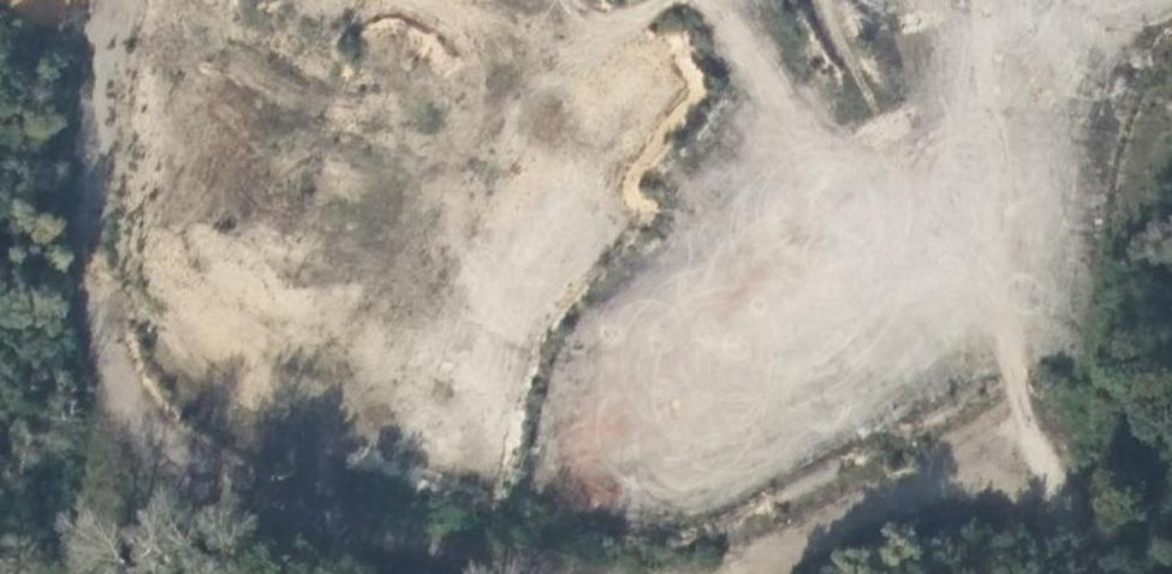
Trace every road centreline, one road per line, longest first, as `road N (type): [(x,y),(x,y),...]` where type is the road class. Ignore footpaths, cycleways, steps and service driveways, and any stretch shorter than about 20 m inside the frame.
road 1 (track): [(119,0),(99,73),(87,199),(95,305),(113,360),(152,424),(206,475),(343,534),(503,573)]
road 2 (track): [(1055,464),(1034,418),(988,220),(992,21),(983,0)]
road 3 (track): [(758,573),(893,502),(976,468),(1055,464),(1072,520),(1098,560)]
road 4 (track): [(152,424),(78,573)]

